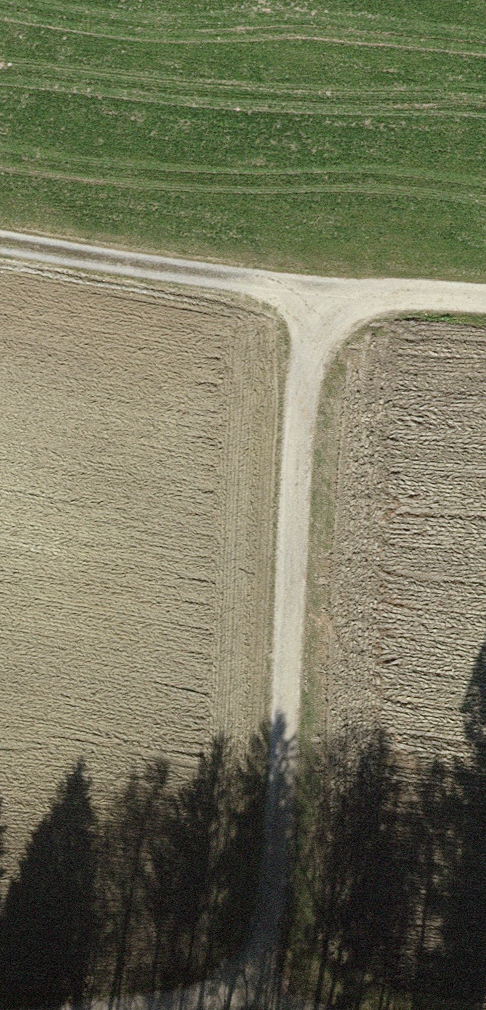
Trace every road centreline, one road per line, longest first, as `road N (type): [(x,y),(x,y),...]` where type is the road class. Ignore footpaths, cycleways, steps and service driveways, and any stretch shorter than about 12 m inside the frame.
road 1 (track): [(261,992),(275,922),(317,298)]
road 2 (track): [(317,298),(0,242)]
road 3 (track): [(40,1009),(261,992)]
road 4 (track): [(317,298),(485,308)]

